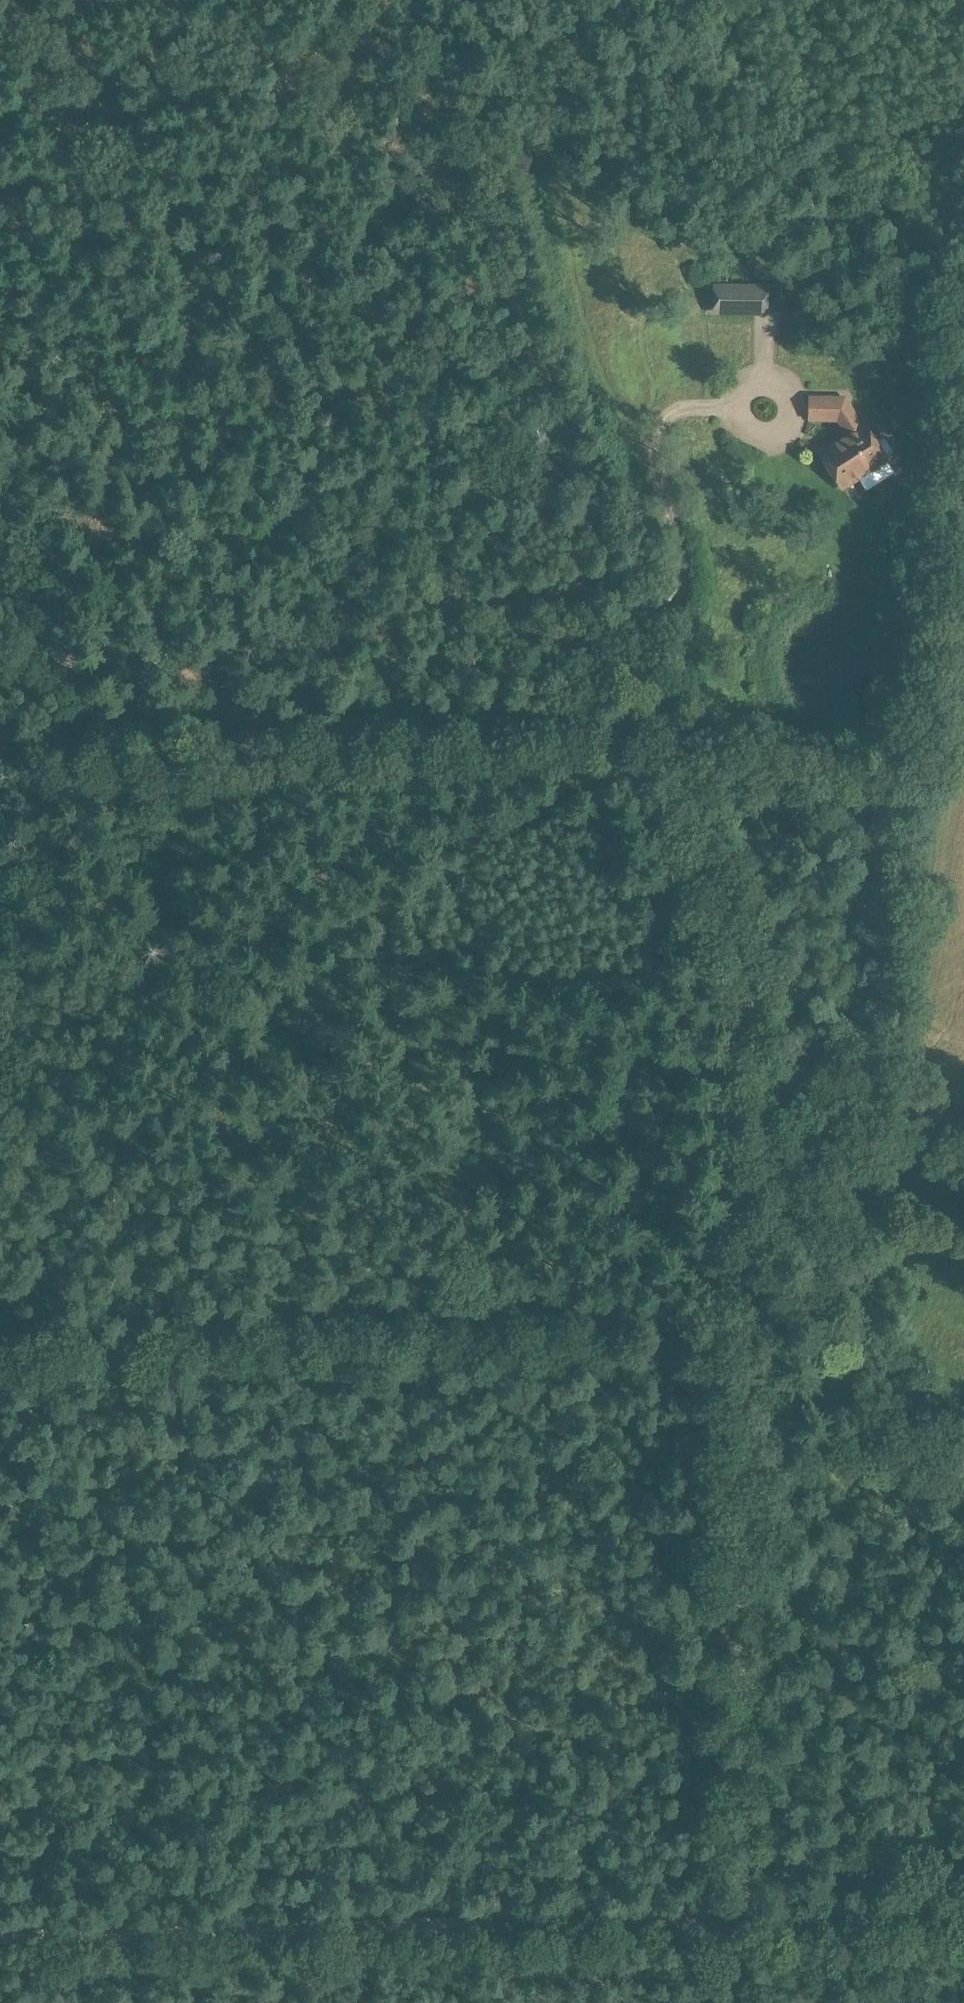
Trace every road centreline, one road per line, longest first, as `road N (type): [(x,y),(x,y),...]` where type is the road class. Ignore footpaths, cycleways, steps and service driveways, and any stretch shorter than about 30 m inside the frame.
road 1 (track): [(762,1200),(758,1050),(741,964),(423,0)]
road 2 (track): [(0,1938),(738,1916)]
road 3 (track): [(738,1916),(741,1556),(762,1200)]
road 4 (track): [(738,1916),(963,1912)]
road 5 (track): [(762,1200),(963,1249)]
road 6 (track): [(896,1041),(762,1126)]

